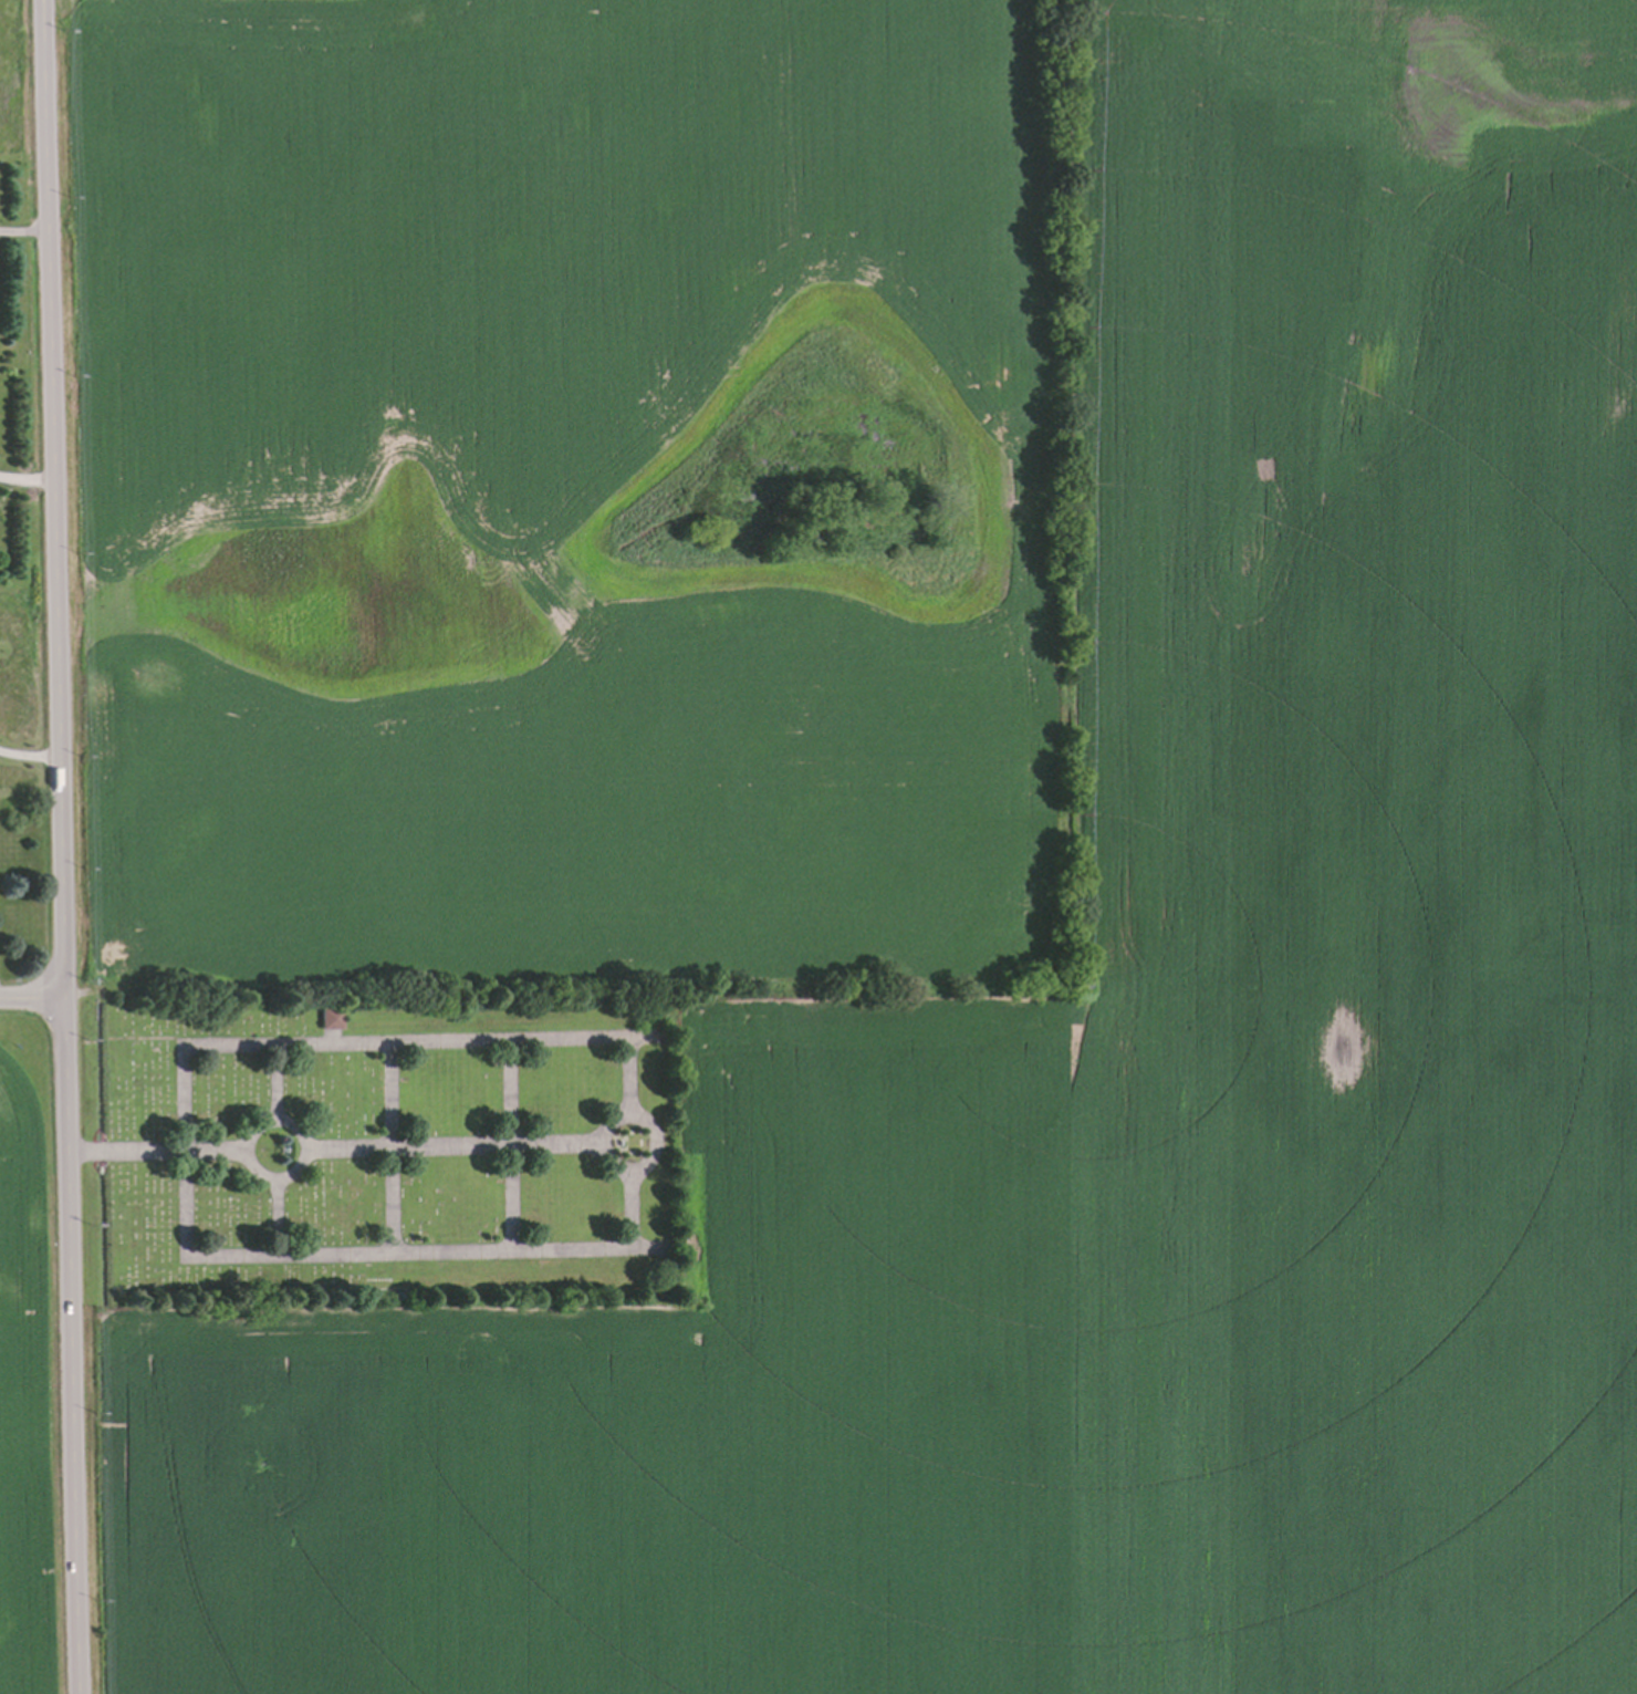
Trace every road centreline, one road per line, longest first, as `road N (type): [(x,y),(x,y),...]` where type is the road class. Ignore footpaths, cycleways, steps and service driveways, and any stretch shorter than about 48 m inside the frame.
road 1 (secondary): [(47,0),(70,1693)]

